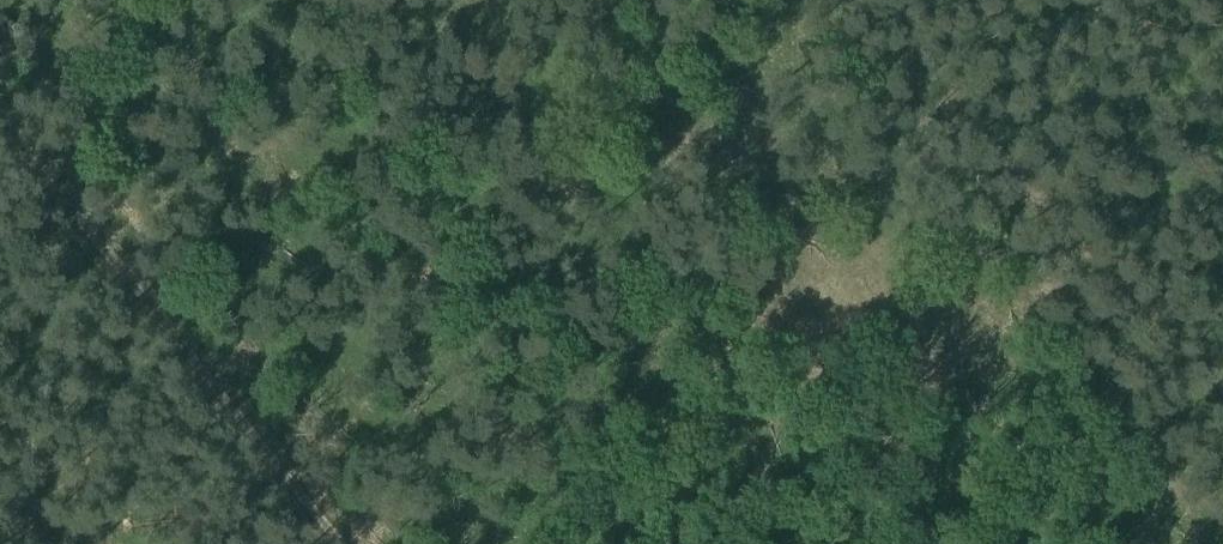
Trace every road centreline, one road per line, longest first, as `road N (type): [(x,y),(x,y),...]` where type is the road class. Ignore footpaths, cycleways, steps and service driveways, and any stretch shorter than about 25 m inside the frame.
road 1 (track): [(0,137),(328,543)]

